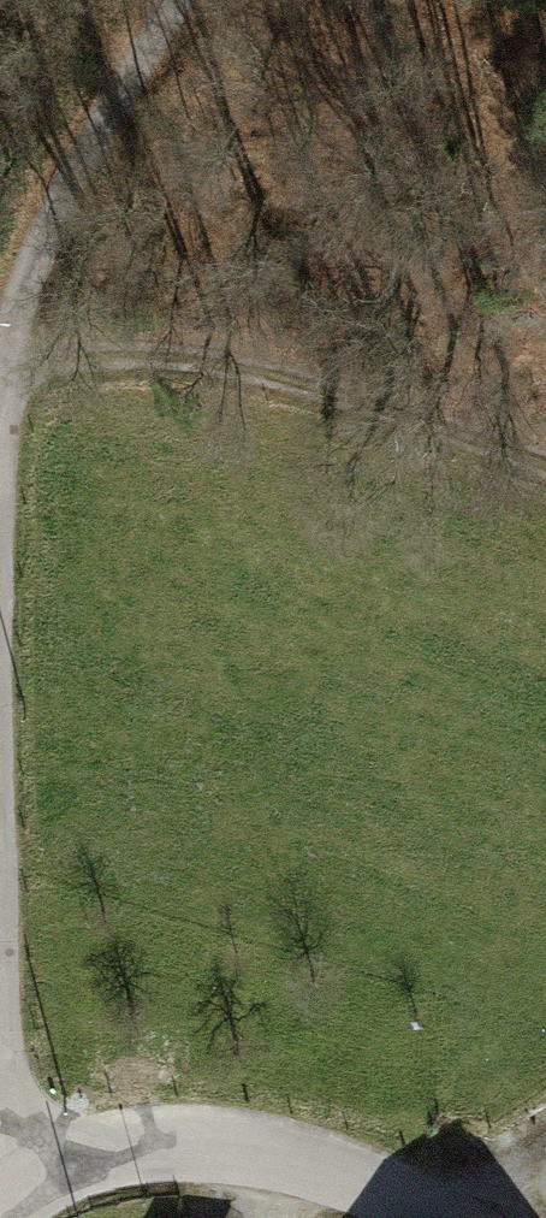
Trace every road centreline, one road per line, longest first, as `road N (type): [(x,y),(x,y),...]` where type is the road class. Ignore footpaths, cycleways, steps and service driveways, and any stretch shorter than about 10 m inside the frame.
road 1 (track): [(0,394),(143,363),(358,405),(545,473)]
road 2 (unclassified): [(0,391),(75,147),(179,0)]
road 3 (unclassified): [(0,898),(0,472)]
road 4 (residential): [(42,1174),(114,1143),(222,1144),(359,1177),(428,1217)]

